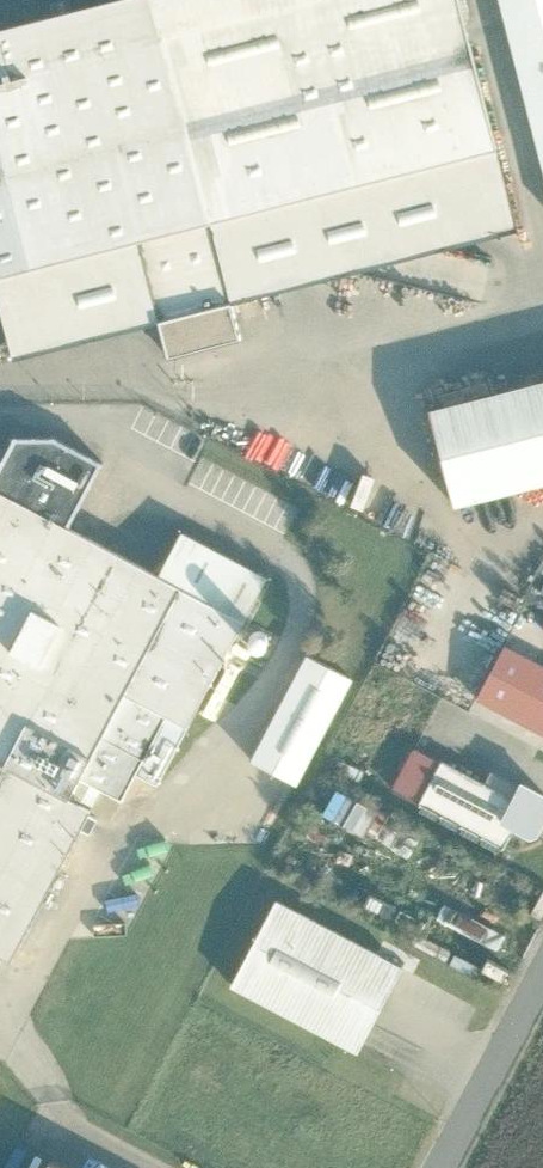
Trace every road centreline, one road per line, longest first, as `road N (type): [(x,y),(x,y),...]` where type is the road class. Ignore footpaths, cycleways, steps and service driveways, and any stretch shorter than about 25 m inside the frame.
road 1 (residential): [(440,1167),(542,974)]

